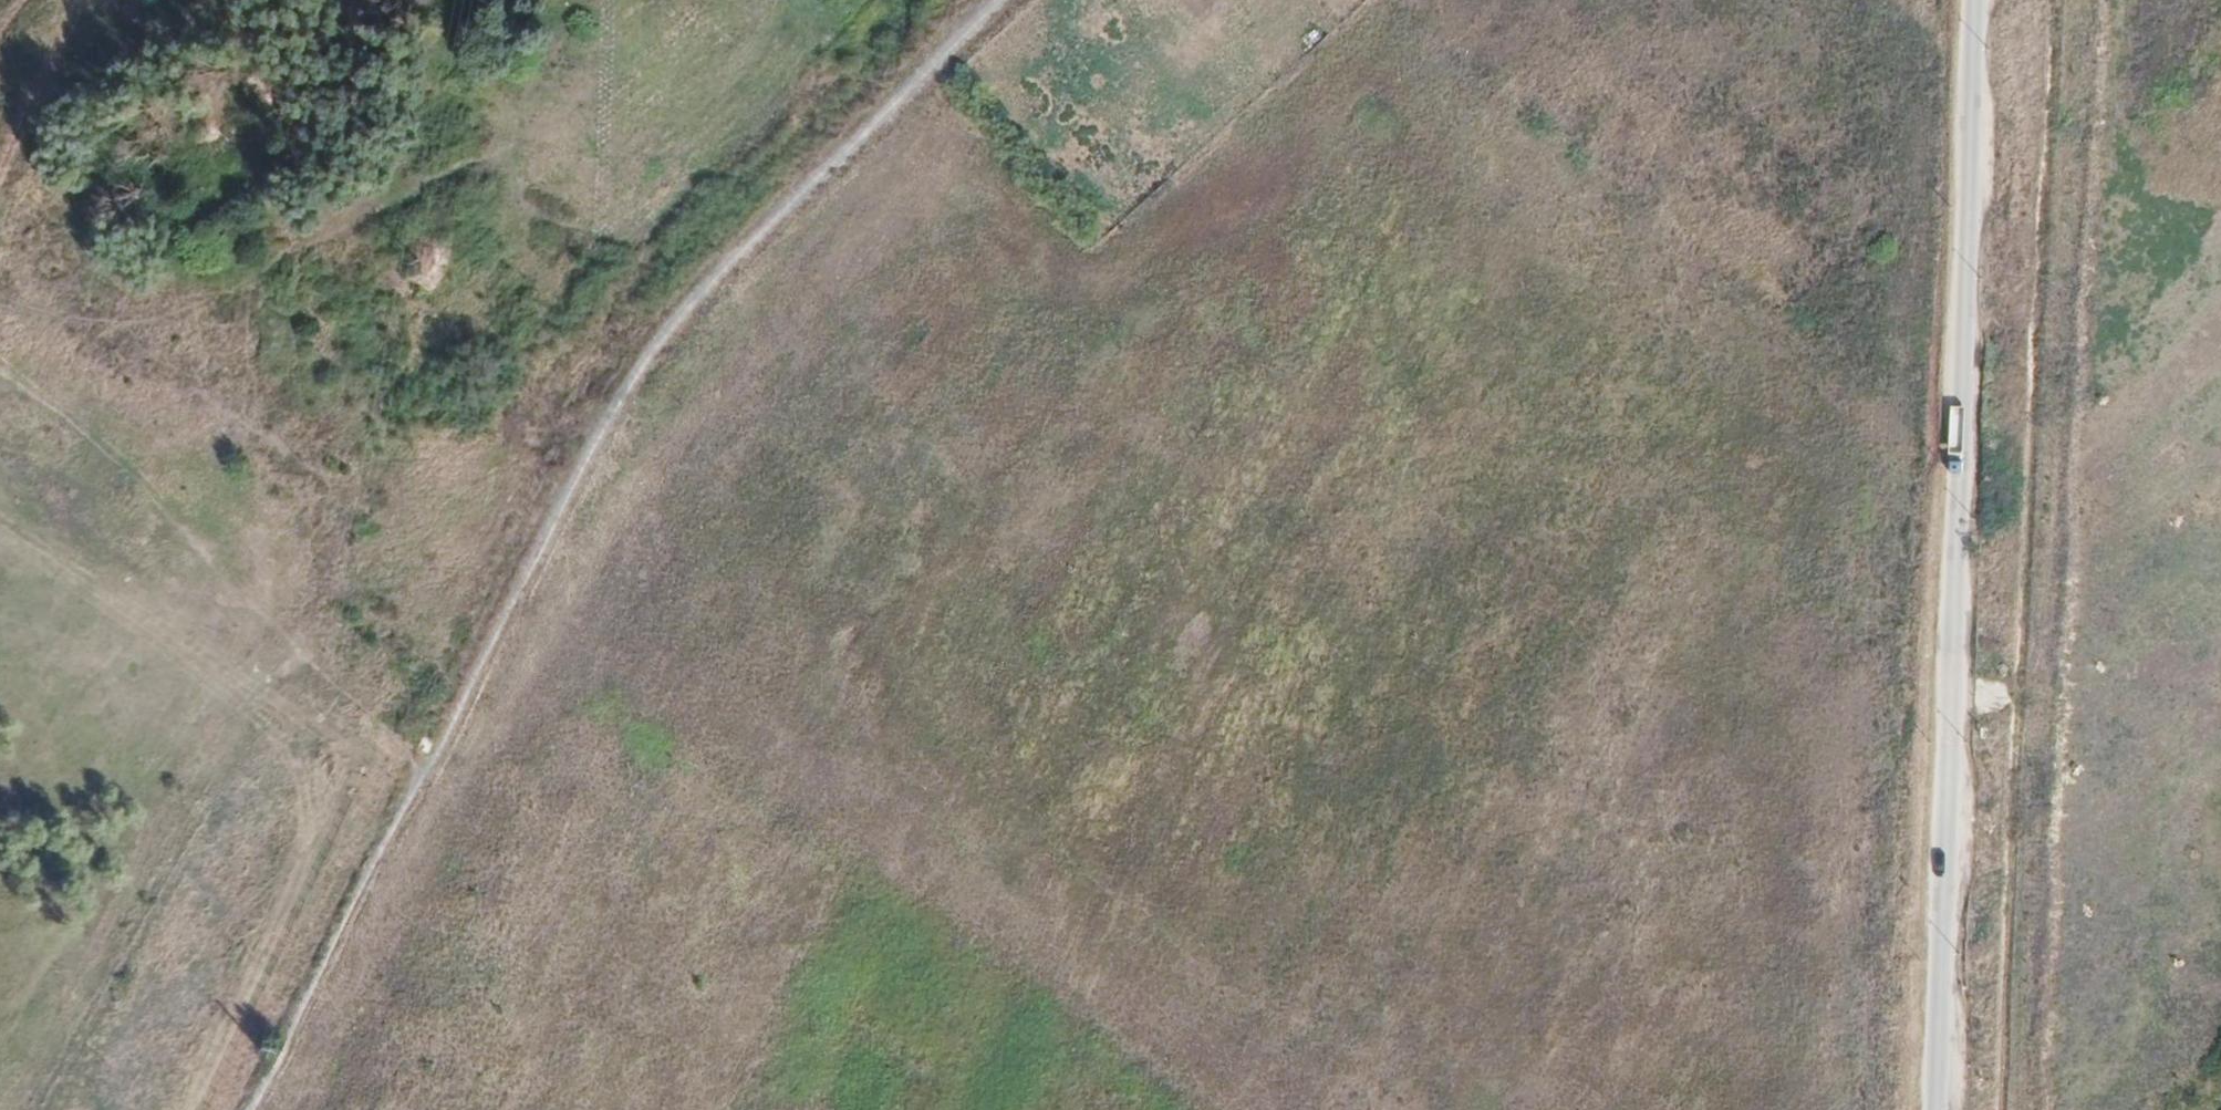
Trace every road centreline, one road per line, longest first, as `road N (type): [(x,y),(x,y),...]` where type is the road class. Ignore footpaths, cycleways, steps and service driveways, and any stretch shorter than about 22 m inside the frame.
road 1 (track): [(1001,0),(647,350),(394,823),(258,1109)]
road 2 (unclassified): [(1934,1109),(1974,0)]

